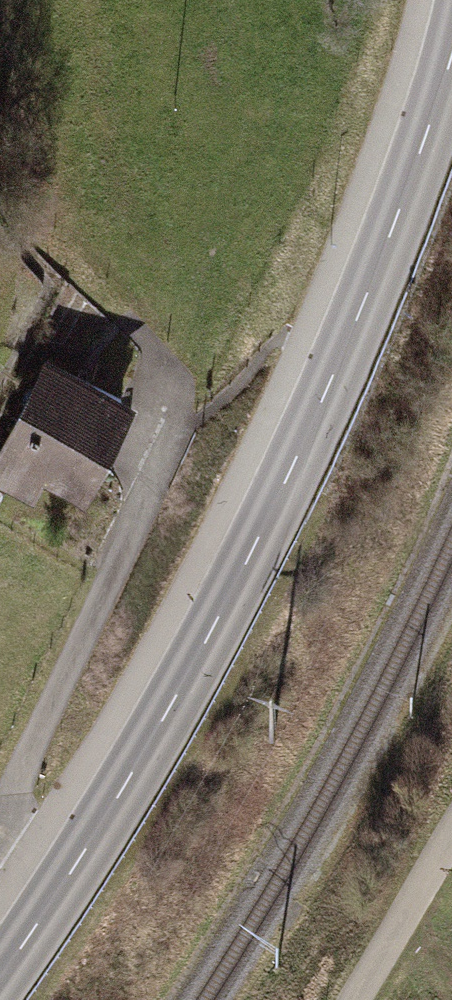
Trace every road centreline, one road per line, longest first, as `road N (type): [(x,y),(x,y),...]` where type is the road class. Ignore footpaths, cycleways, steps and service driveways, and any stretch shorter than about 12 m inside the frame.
road 1 (secondary): [(451,53),(352,329),(271,509),(196,657),(0,970)]
road 2 (track): [(47,904),(17,861),(4,813),(167,441),(171,381),(133,316)]
road 3 (track): [(451,836),(349,999)]

